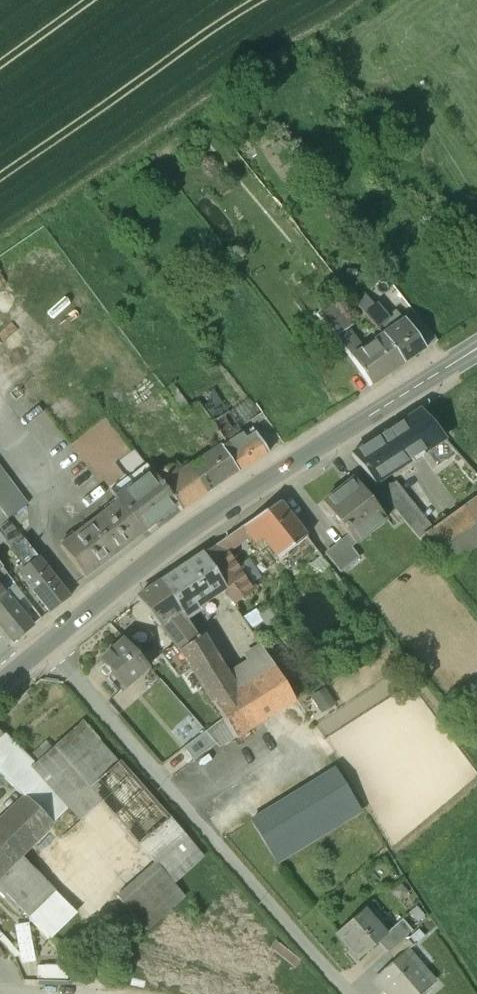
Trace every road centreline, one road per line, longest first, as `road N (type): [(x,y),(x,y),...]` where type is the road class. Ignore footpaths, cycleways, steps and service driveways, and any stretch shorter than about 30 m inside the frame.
road 1 (secondary): [(45,646),(161,550),(476,349)]
road 2 (residential): [(45,646),(351,993)]

